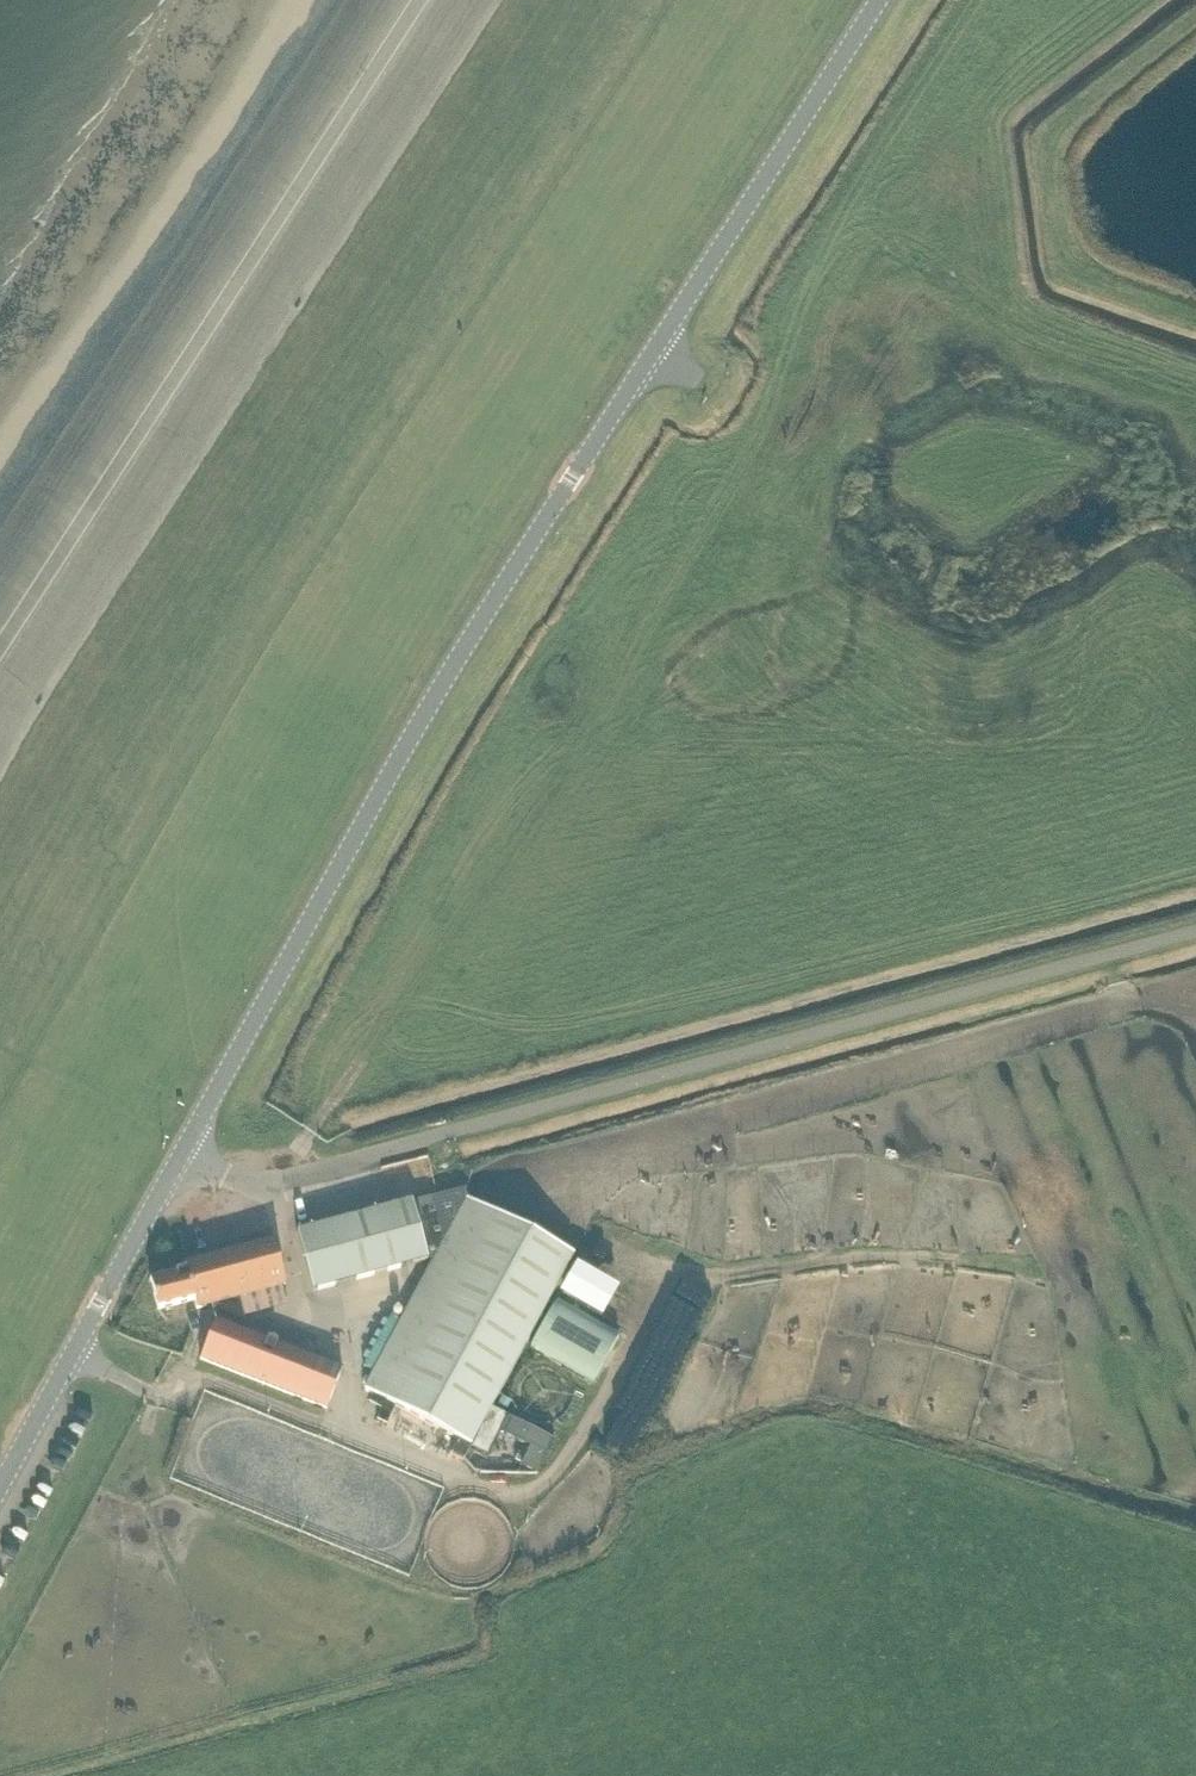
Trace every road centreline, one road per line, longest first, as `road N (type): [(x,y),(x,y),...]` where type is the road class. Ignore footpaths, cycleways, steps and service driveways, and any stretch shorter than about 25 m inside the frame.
road 1 (unclassified): [(0,1486),(438,694),(880,0)]
road 2 (track): [(362,1062),(272,1179)]

